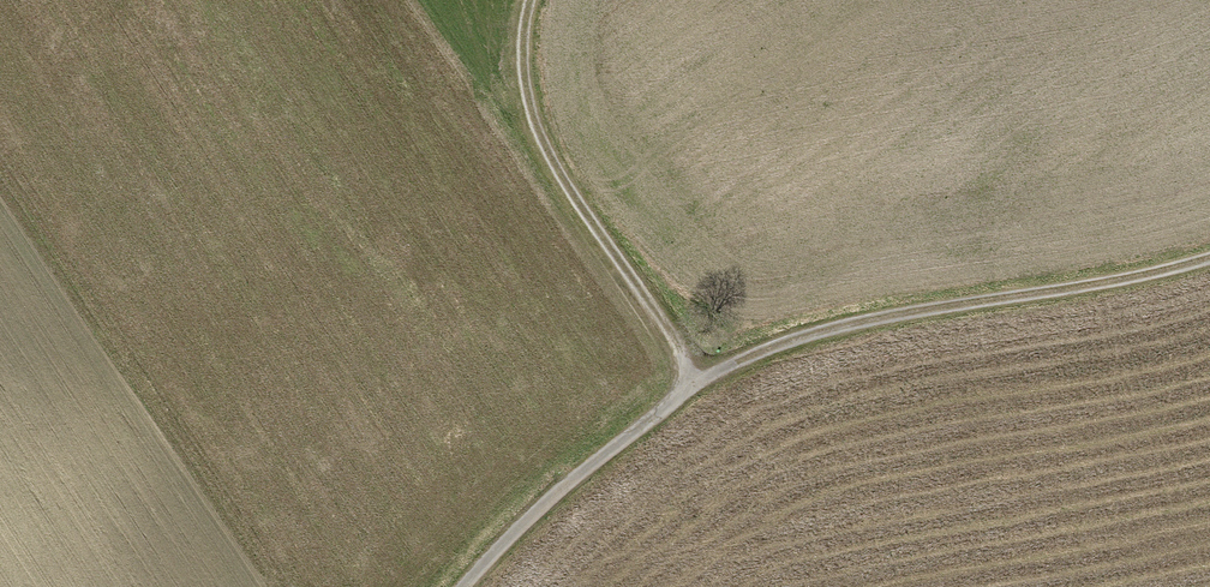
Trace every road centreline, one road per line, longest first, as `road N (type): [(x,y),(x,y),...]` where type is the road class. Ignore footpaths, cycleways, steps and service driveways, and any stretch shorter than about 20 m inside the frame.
road 1 (track): [(1209,260),(827,328),(694,381)]
road 2 (track): [(694,381),(552,174),(524,97),(525,29),(535,0)]
road 3 (track): [(459,586),(694,381)]

